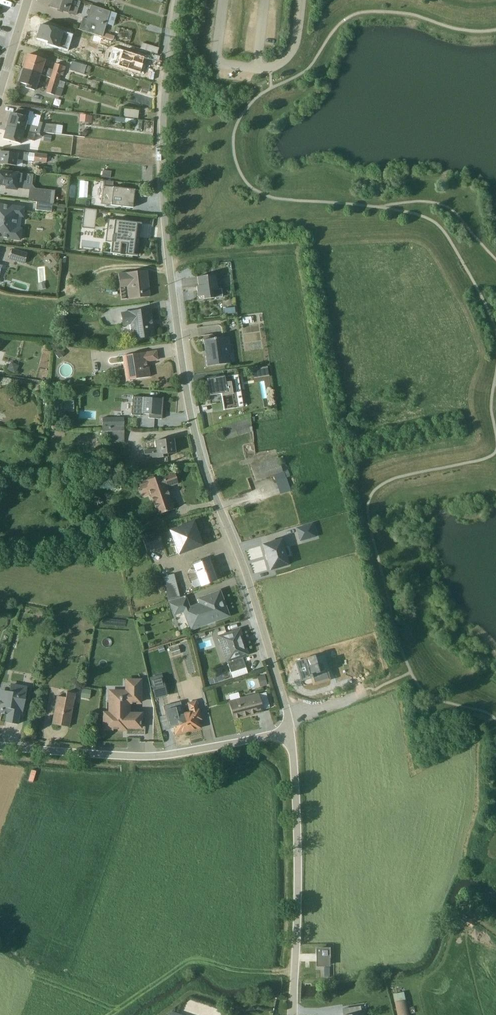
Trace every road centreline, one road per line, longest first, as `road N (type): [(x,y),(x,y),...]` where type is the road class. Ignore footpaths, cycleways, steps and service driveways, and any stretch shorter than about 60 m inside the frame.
road 1 (residential): [(177,0),(160,136),(182,377),(202,463),(239,557),(290,730)]
road 2 (residential): [(0,746),(155,756),(290,730)]
road 3 (residential): [(290,730),(298,828),(293,1014)]

